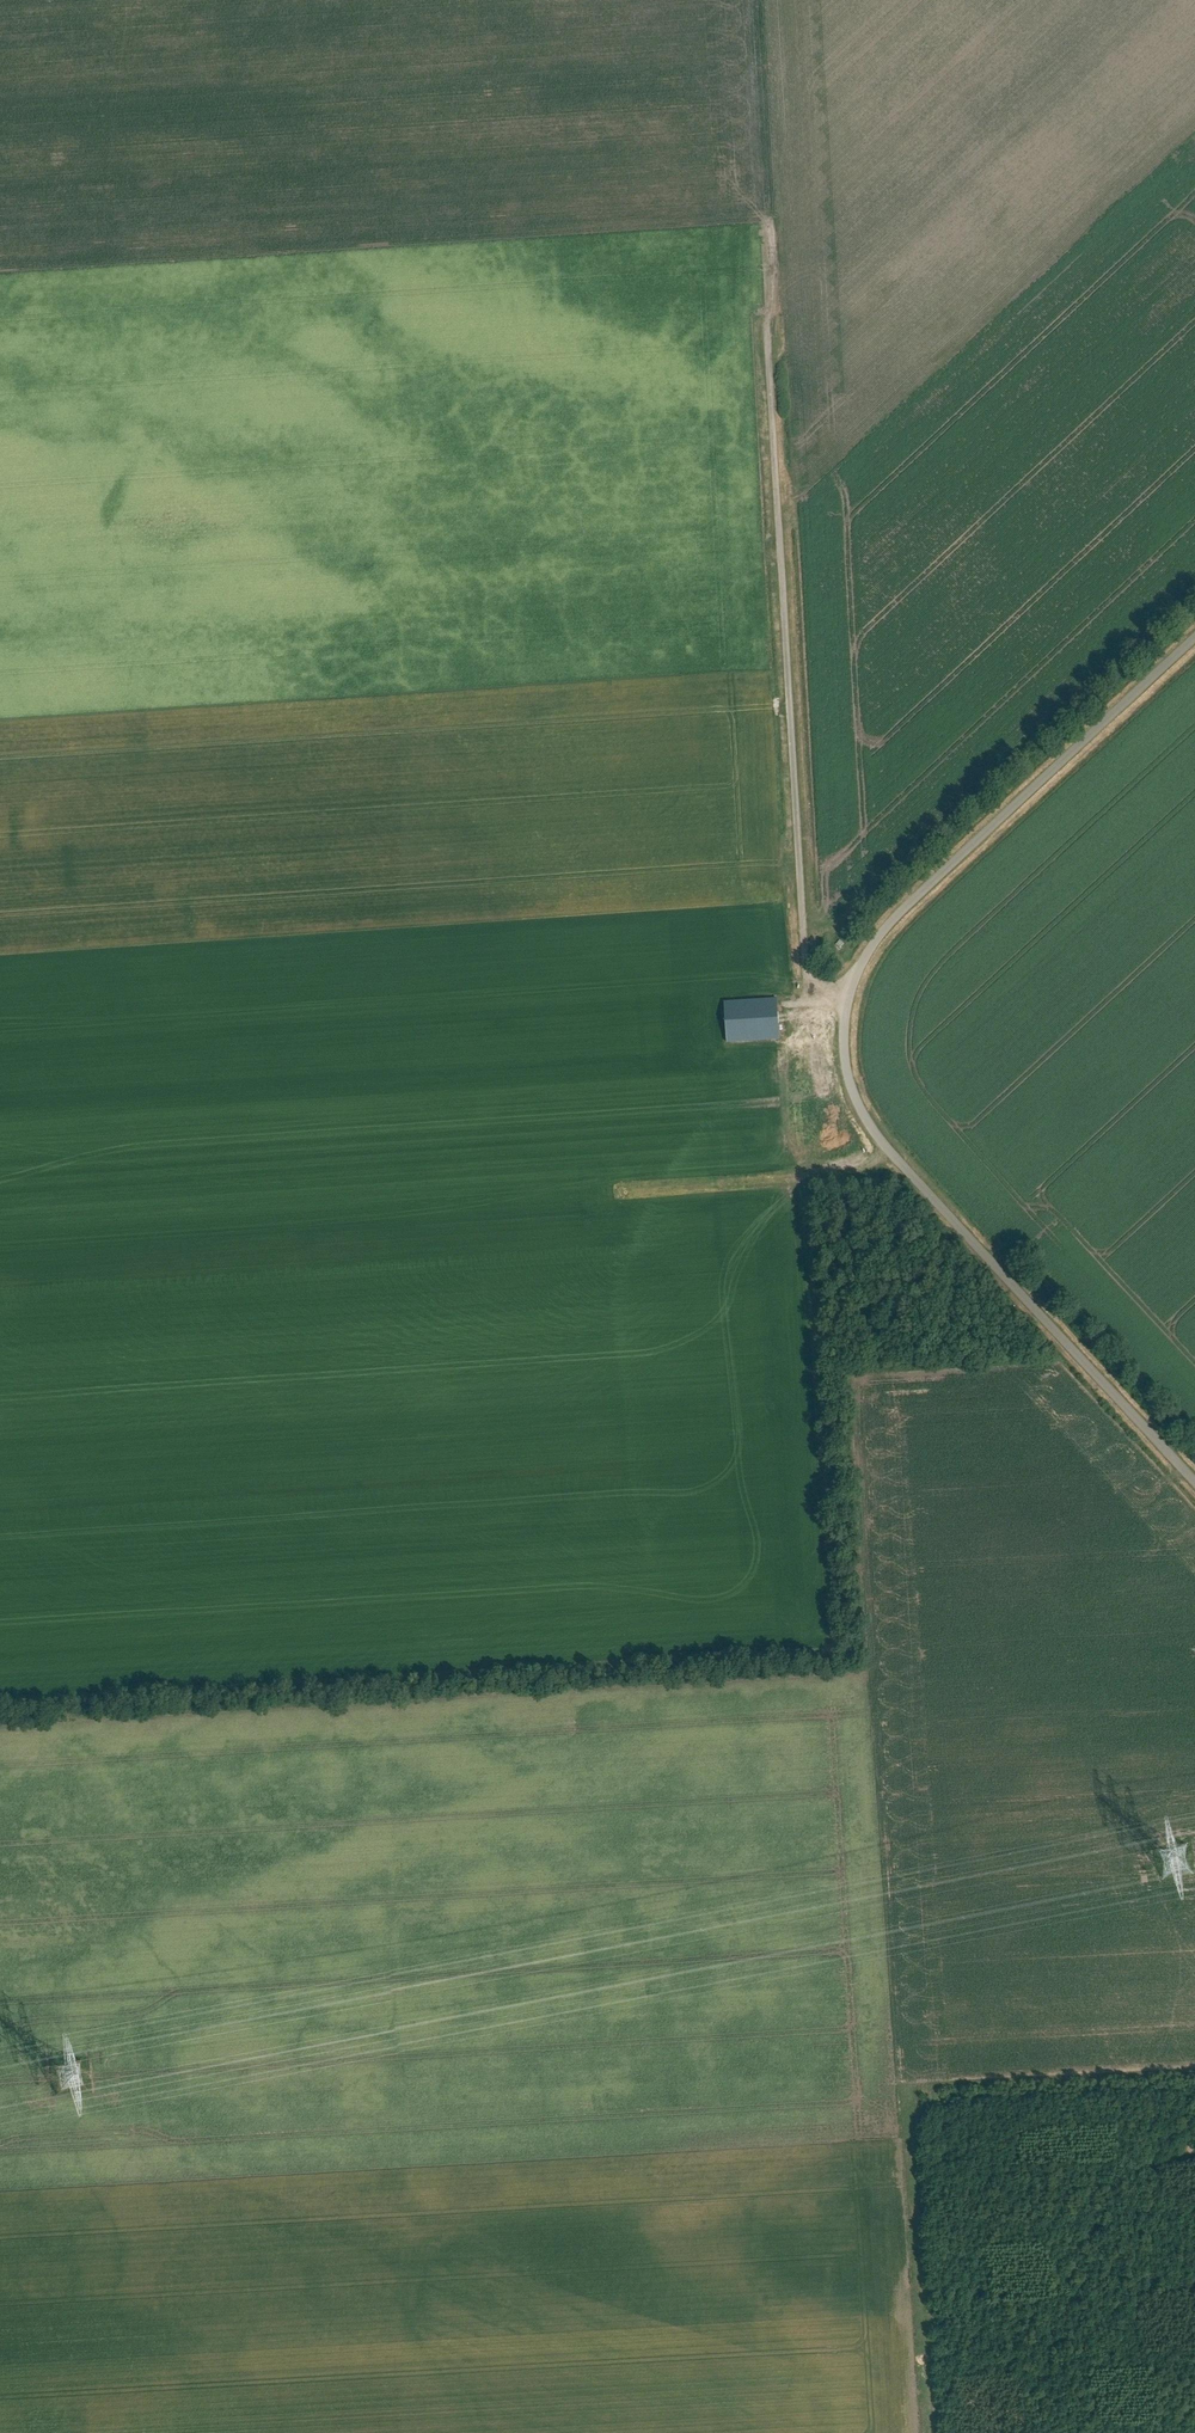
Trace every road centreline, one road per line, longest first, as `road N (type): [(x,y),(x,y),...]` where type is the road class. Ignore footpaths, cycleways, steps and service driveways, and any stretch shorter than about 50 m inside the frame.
road 1 (unclassified): [(1194,1482),(887,1148),(859,1107),(843,1046),(854,978),(887,923),(1194,637)]
road 2 (track): [(849,995),(818,991),(807,980),(767,322)]

